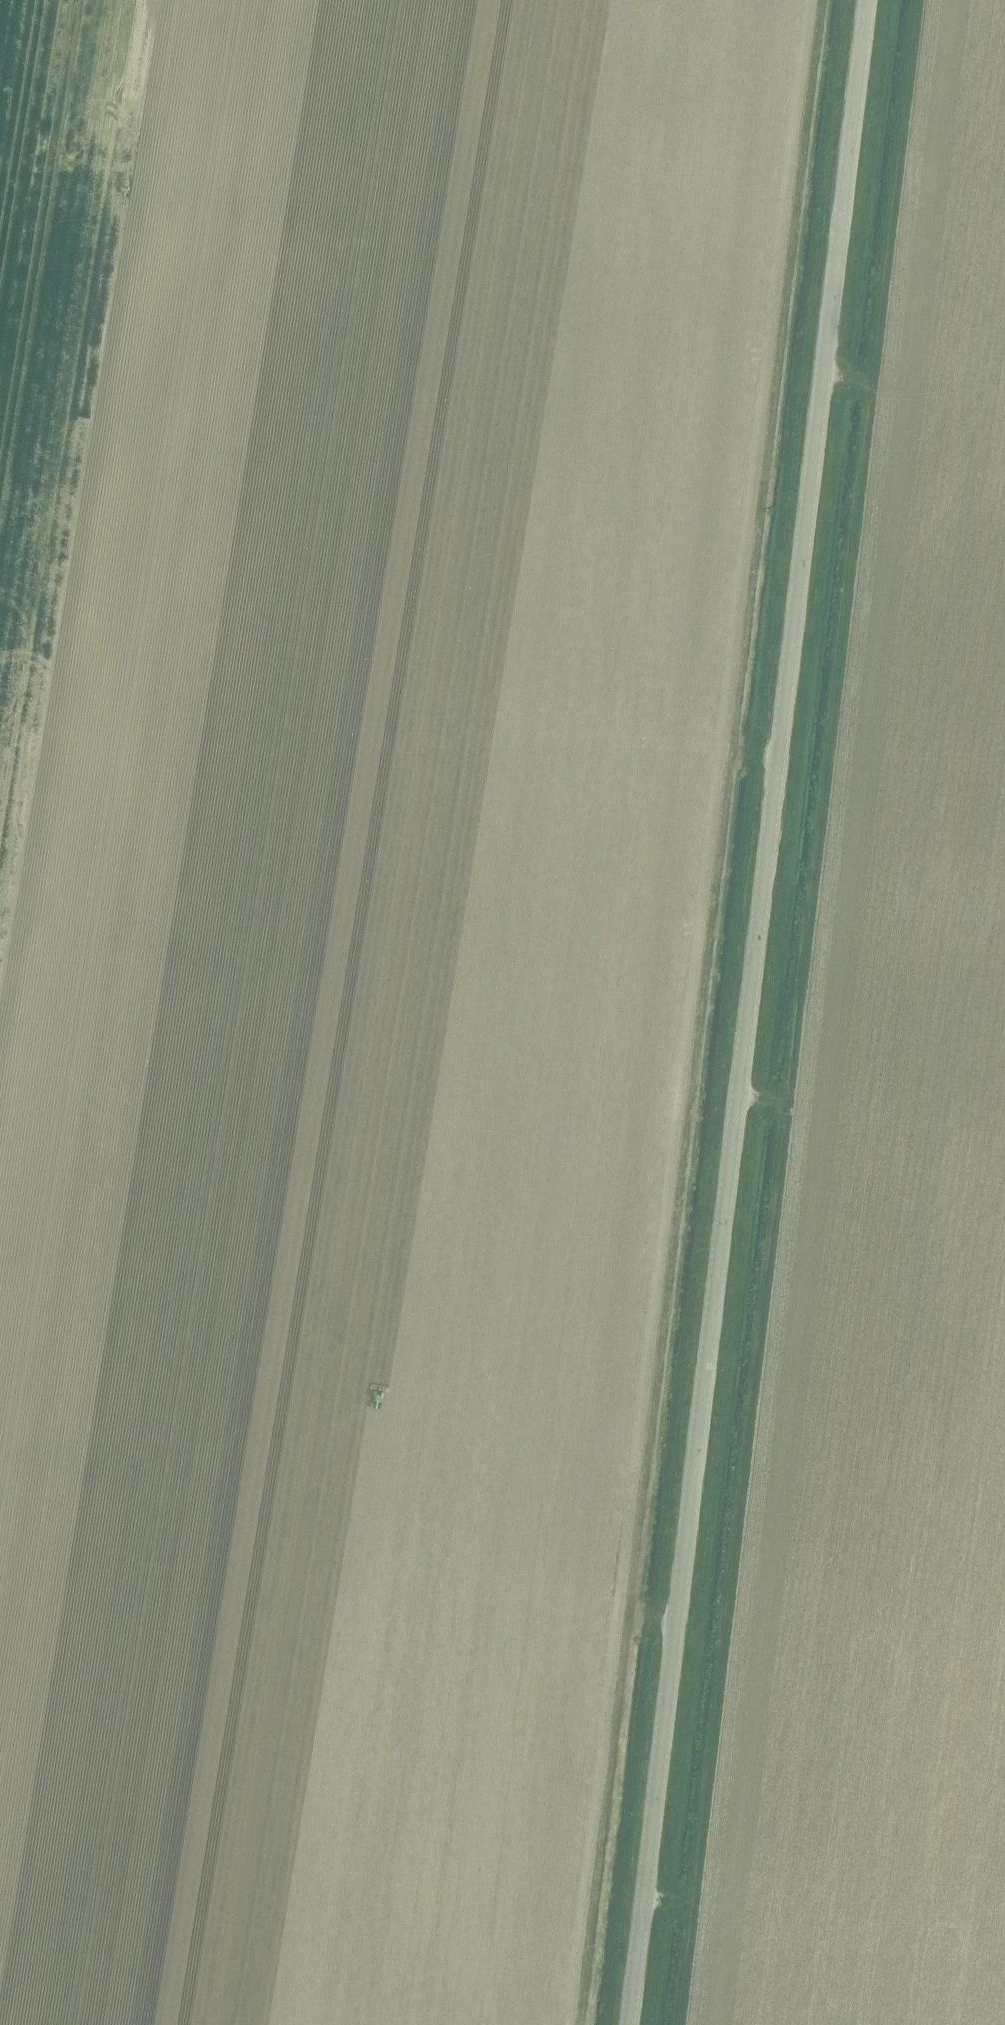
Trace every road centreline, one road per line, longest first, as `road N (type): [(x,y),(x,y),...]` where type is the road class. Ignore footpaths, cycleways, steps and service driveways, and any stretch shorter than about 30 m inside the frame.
road 1 (unclassified): [(628,2024),(868,0)]
road 2 (track): [(0,917),(143,0)]

